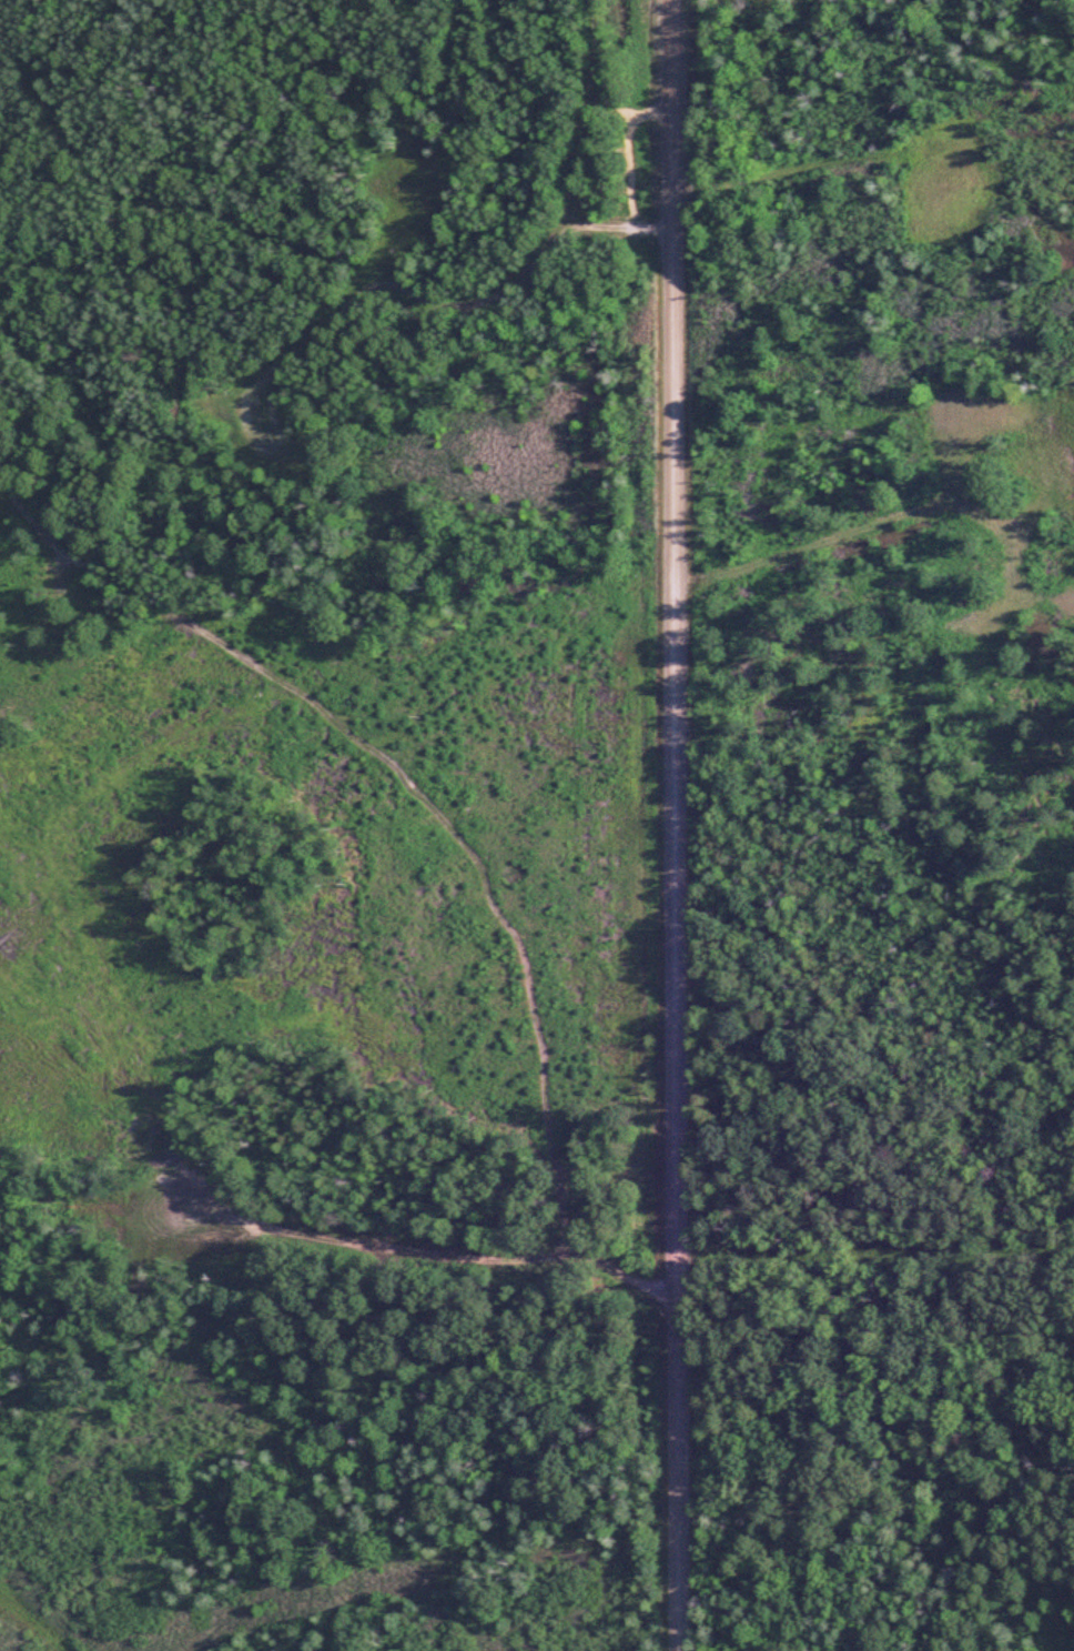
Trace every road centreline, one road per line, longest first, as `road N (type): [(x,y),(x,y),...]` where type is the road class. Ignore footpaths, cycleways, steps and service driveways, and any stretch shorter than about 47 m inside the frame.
road 1 (residential): [(683,1650),(674,0)]

